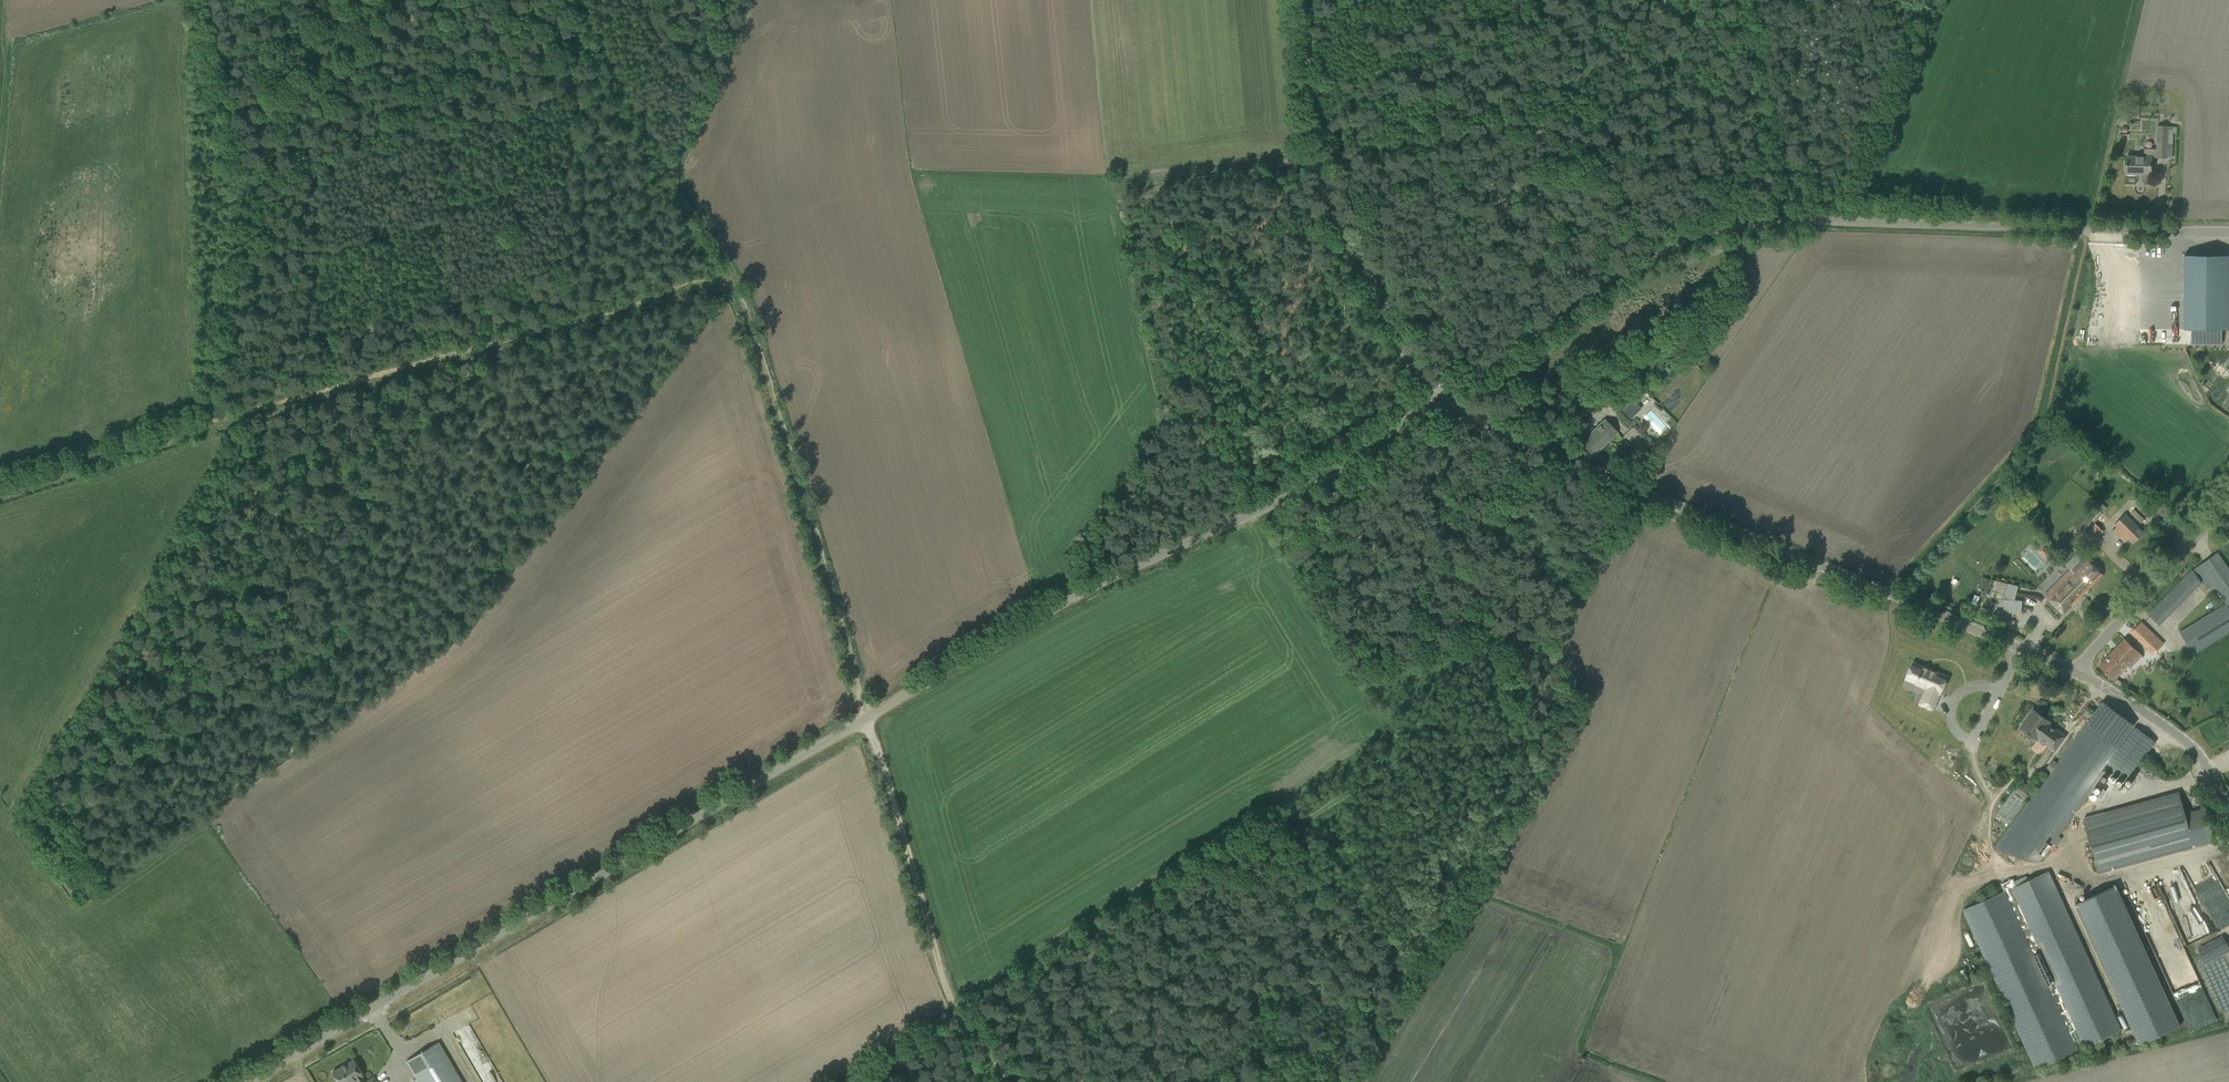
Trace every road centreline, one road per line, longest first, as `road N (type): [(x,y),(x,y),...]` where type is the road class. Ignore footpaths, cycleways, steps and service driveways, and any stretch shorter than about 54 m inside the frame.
road 1 (unclassified): [(247,1081),(1140,561),(1282,500),(1436,397)]
road 2 (track): [(0,489),(707,281),(724,283),(747,304),(848,630),(866,718)]
road 3 (unclassified): [(1436,397),(1685,233),(1828,218),(2228,230)]
road 4 (unclassified): [(2077,671),(1436,397)]
road 5 (unclassified): [(1436,397),(1316,162),(1299,0)]
road 6 (track): [(1012,1081),(945,982),(866,718)]
road 7 (unclassified): [(2077,671),(2228,495)]
road 8 (unclassified): [(2228,812),(2191,745),(2077,671)]
road 9 (track): [(2117,108),(2090,228)]

